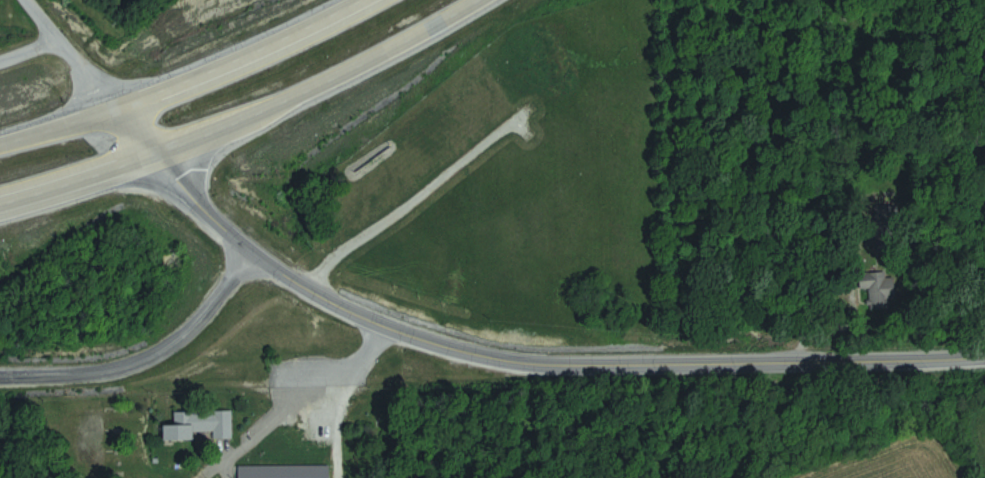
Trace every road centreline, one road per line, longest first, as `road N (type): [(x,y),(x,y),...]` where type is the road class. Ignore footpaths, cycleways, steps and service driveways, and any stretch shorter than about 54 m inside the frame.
road 1 (secondary): [(114,112),(229,237),(280,273),(382,326),(475,353),(984,355)]
road 2 (trunk): [(0,199),(211,130),(478,0)]
road 3 (trunk): [(355,0),(114,112),(0,142)]
road 4 (residential): [(0,375),(122,364),(171,338),(241,245)]

